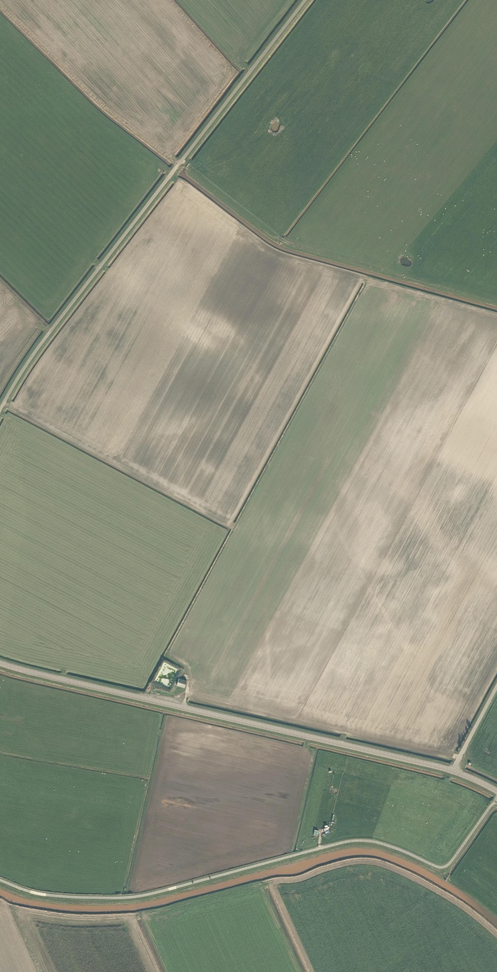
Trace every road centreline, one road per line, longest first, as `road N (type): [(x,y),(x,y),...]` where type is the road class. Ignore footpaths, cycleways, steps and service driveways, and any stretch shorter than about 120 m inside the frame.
road 1 (tertiary): [(496,790),(451,770),(0,665)]
road 2 (unclassified): [(0,394),(299,0)]

